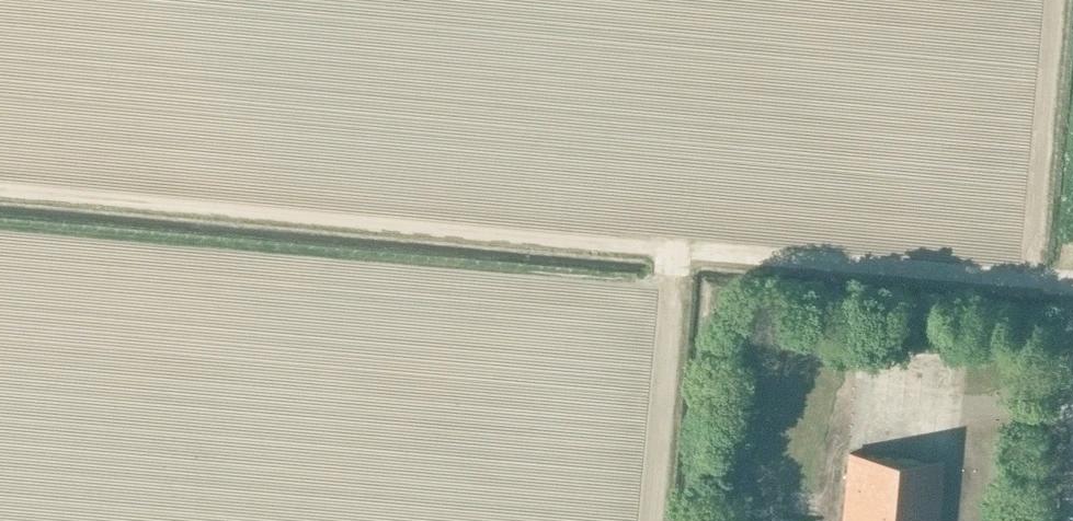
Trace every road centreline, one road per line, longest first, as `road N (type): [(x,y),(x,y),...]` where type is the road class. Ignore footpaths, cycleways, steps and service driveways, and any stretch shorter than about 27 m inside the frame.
road 1 (track): [(0,231),(651,290),(694,252),(1072,283)]

